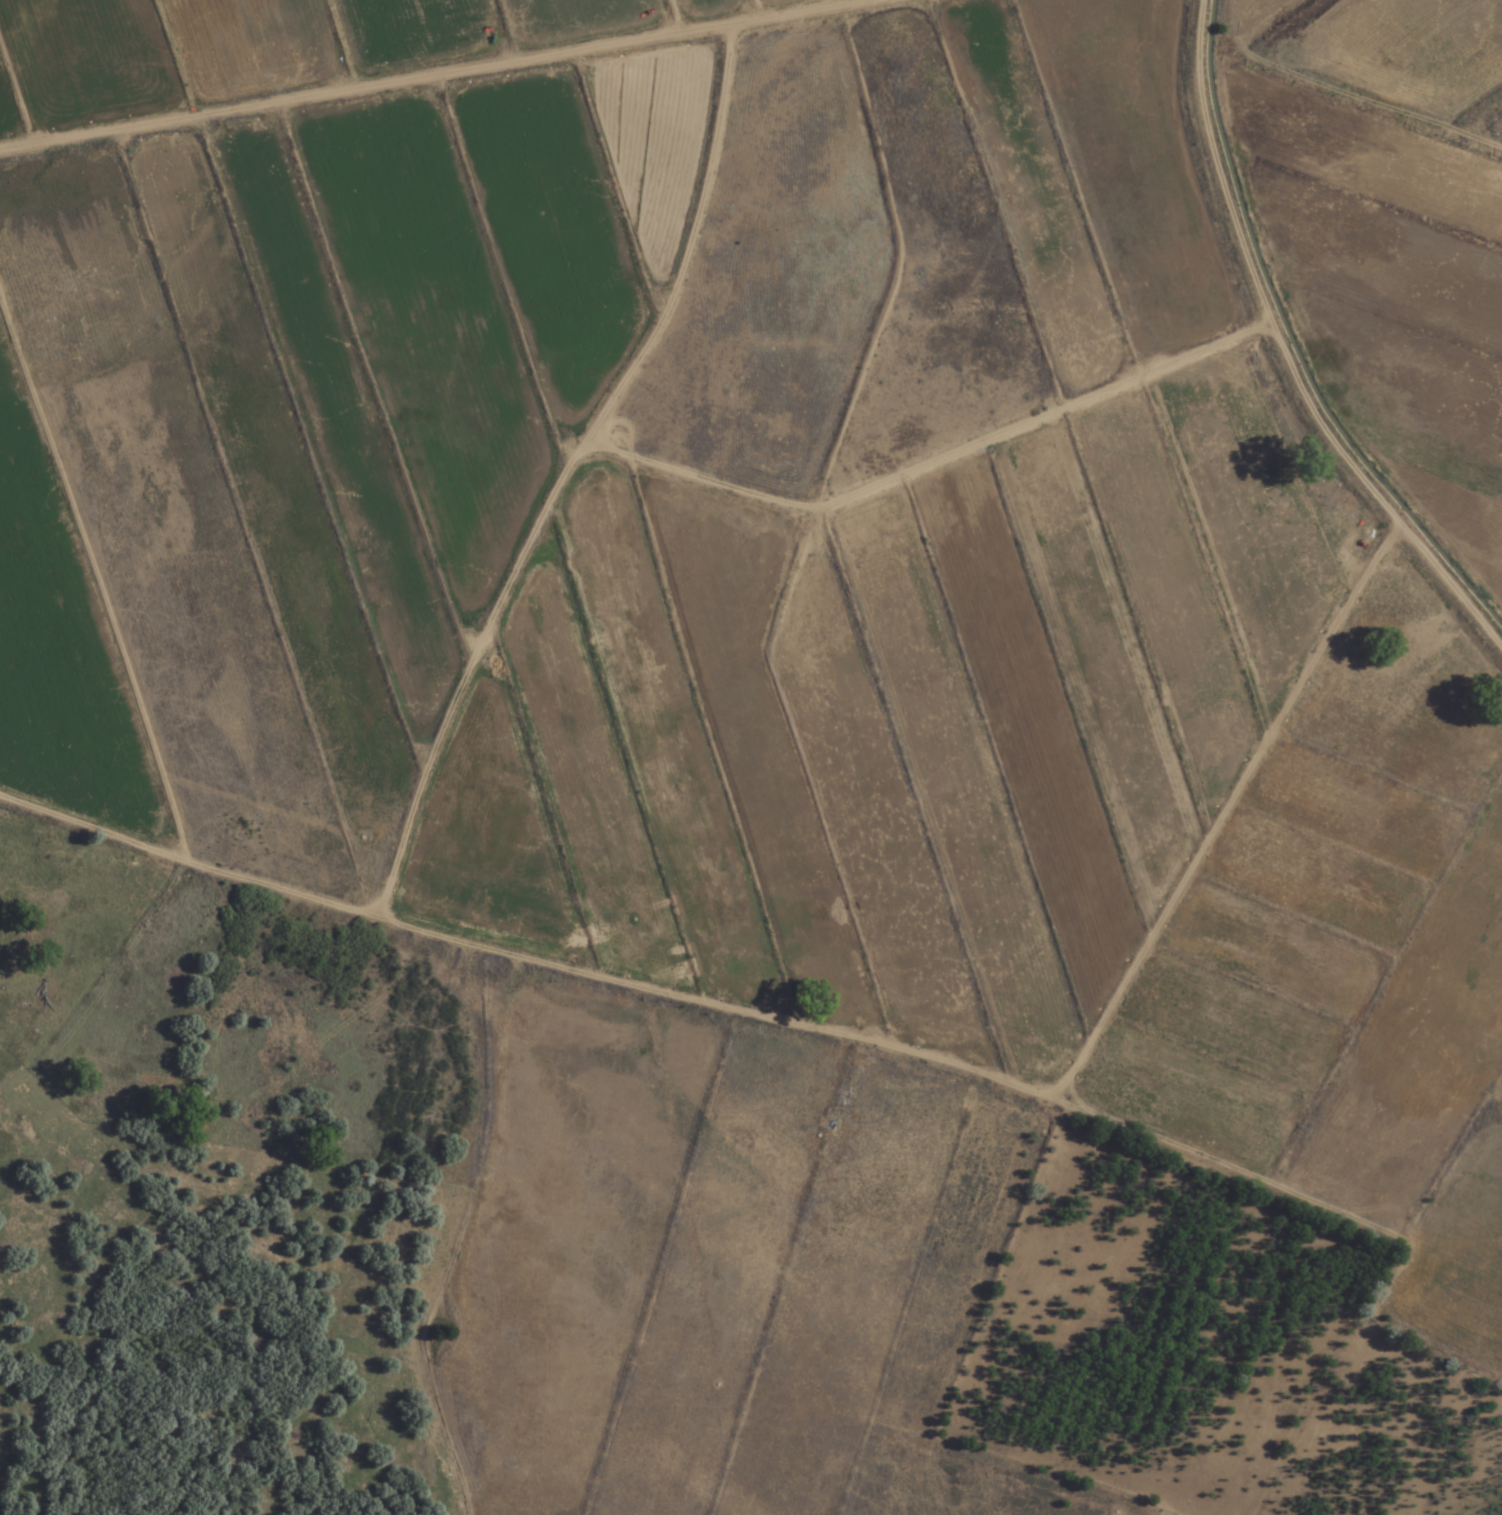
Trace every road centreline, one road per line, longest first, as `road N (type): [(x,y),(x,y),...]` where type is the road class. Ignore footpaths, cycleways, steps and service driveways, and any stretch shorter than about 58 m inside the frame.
road 1 (residential): [(1445,1514),(1429,1481),(1440,1431),(1467,1387),(1501,1373)]

